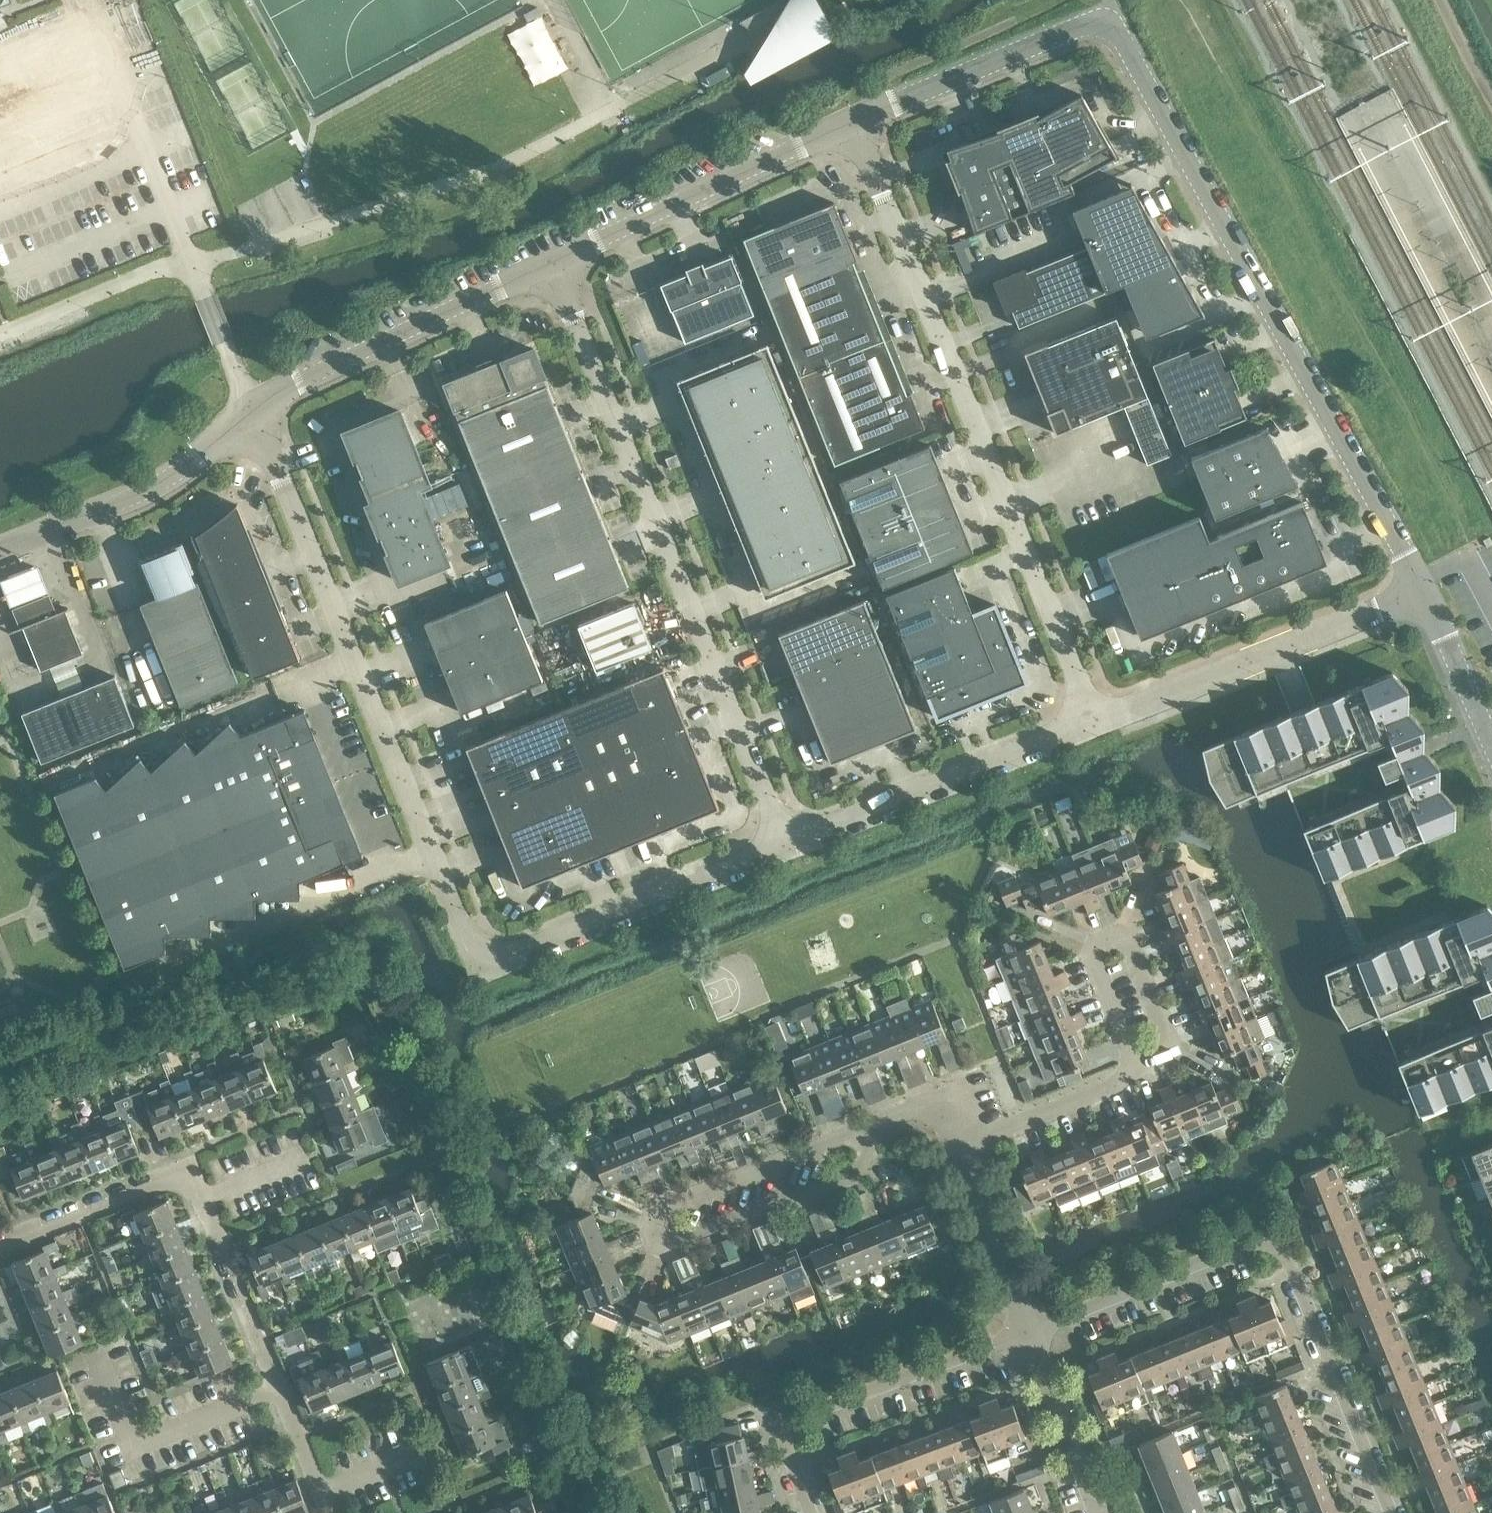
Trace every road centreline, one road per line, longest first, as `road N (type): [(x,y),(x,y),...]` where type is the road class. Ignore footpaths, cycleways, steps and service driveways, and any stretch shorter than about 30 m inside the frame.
road 1 (unclassified): [(786,847),(516,956),(472,945),(252,408)]
road 2 (tertiary): [(1423,591),(1122,40),(1102,25)]
road 3 (unclassified): [(1095,723),(853,120)]
road 4 (unclassified): [(786,847),(550,261)]
road 5 (residential): [(0,1245),(161,1179),(195,1189),(327,1512)]
road 6 (residential): [(1391,1512),(1289,1260),(1271,1242),(1245,1242),(1028,1330)]
road 7 (residential): [(874,1122),(863,1160),(845,1179),(677,1246),(655,1241),(657,1213),(792,1156)]
road 8 (unclassified): [(1423,591),(1095,723)]
road 9 (residential): [(811,1512),(786,1440),(794,1419),(1028,1330)]
road 10 (tertiary): [(550,261),(853,120)]
road 11 (unclassified): [(1095,723),(786,847)]
road 12 (tertiary): [(252,408),(550,261)]
road 13 (tertiary): [(0,549),(163,480),(252,408)]
road 14 (residential): [(1127,1067),(1128,1050),(1094,960),(1105,940),(1130,945),(1165,1034),(1156,1055)]
road 15 (tertiary): [(853,120),(1075,28),(1102,25)]
road 16 (residential): [(1028,1330),(956,1148)]
road 17 (residential): [(1100,1512),(1028,1330)]
road 18 (residential): [(956,1148),(1111,1086),(1127,1067)]
road 19 (tertiary): [(1491,743),(1423,591)]
road 20 (residential): [(874,1122),(936,1098),(956,1148)]

